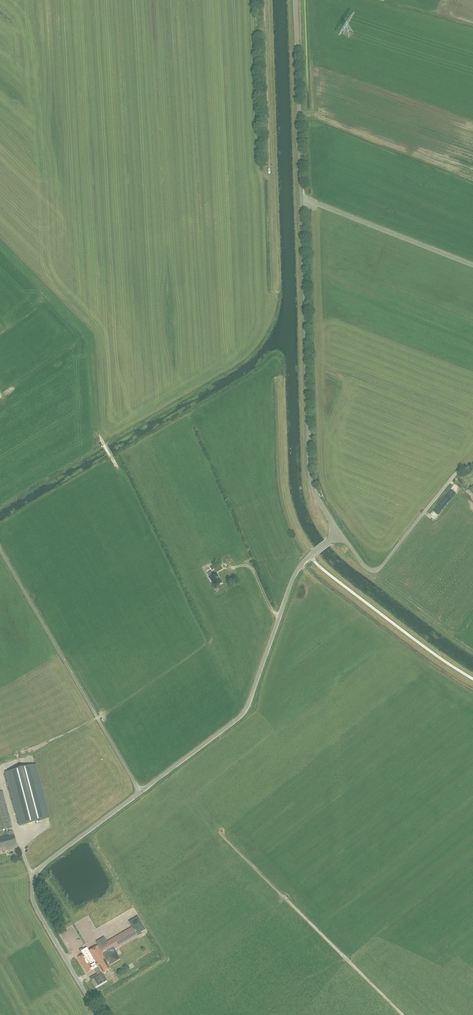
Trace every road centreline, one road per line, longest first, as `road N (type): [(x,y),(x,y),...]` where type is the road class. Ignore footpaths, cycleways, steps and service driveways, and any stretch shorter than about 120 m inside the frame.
road 1 (tertiary): [(98,1014),(34,904),(34,877),(241,715),(294,577),(334,535),(310,478),(295,0)]
road 2 (track): [(264,172),(263,0)]

